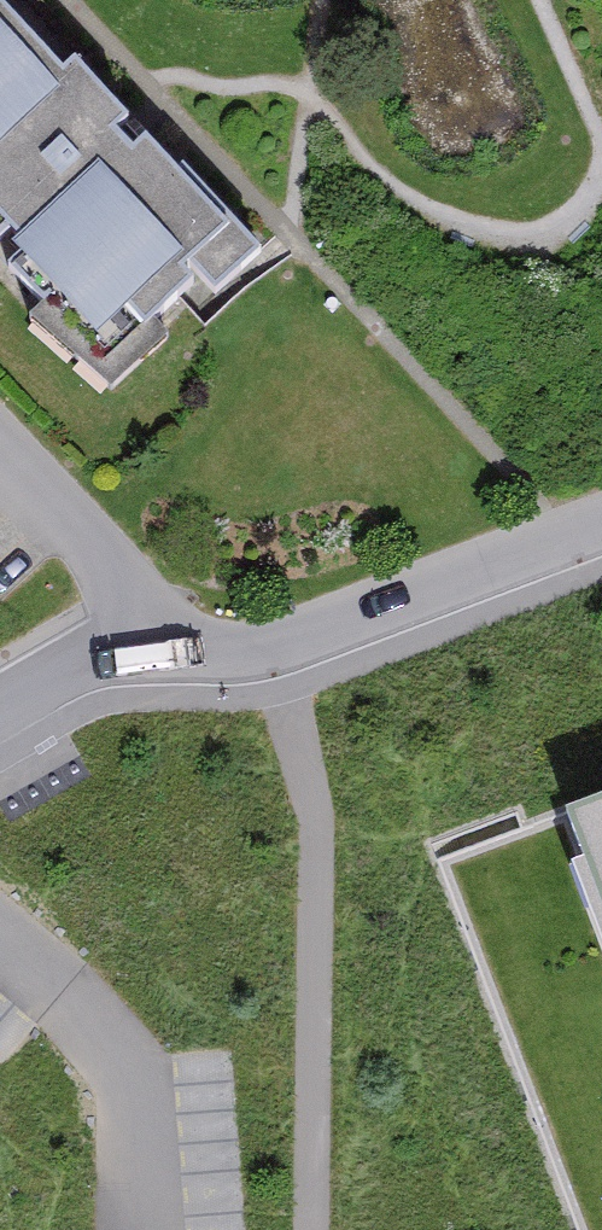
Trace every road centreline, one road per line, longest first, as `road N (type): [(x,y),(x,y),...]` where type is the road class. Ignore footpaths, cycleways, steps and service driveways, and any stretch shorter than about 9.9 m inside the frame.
road 1 (residential): [(183,692),(601,535)]
road 2 (residential): [(0,454),(183,692)]
road 3 (residential): [(0,885),(124,825),(169,764),(183,692)]
road 4 (residential): [(183,692),(94,748),(0,784)]

